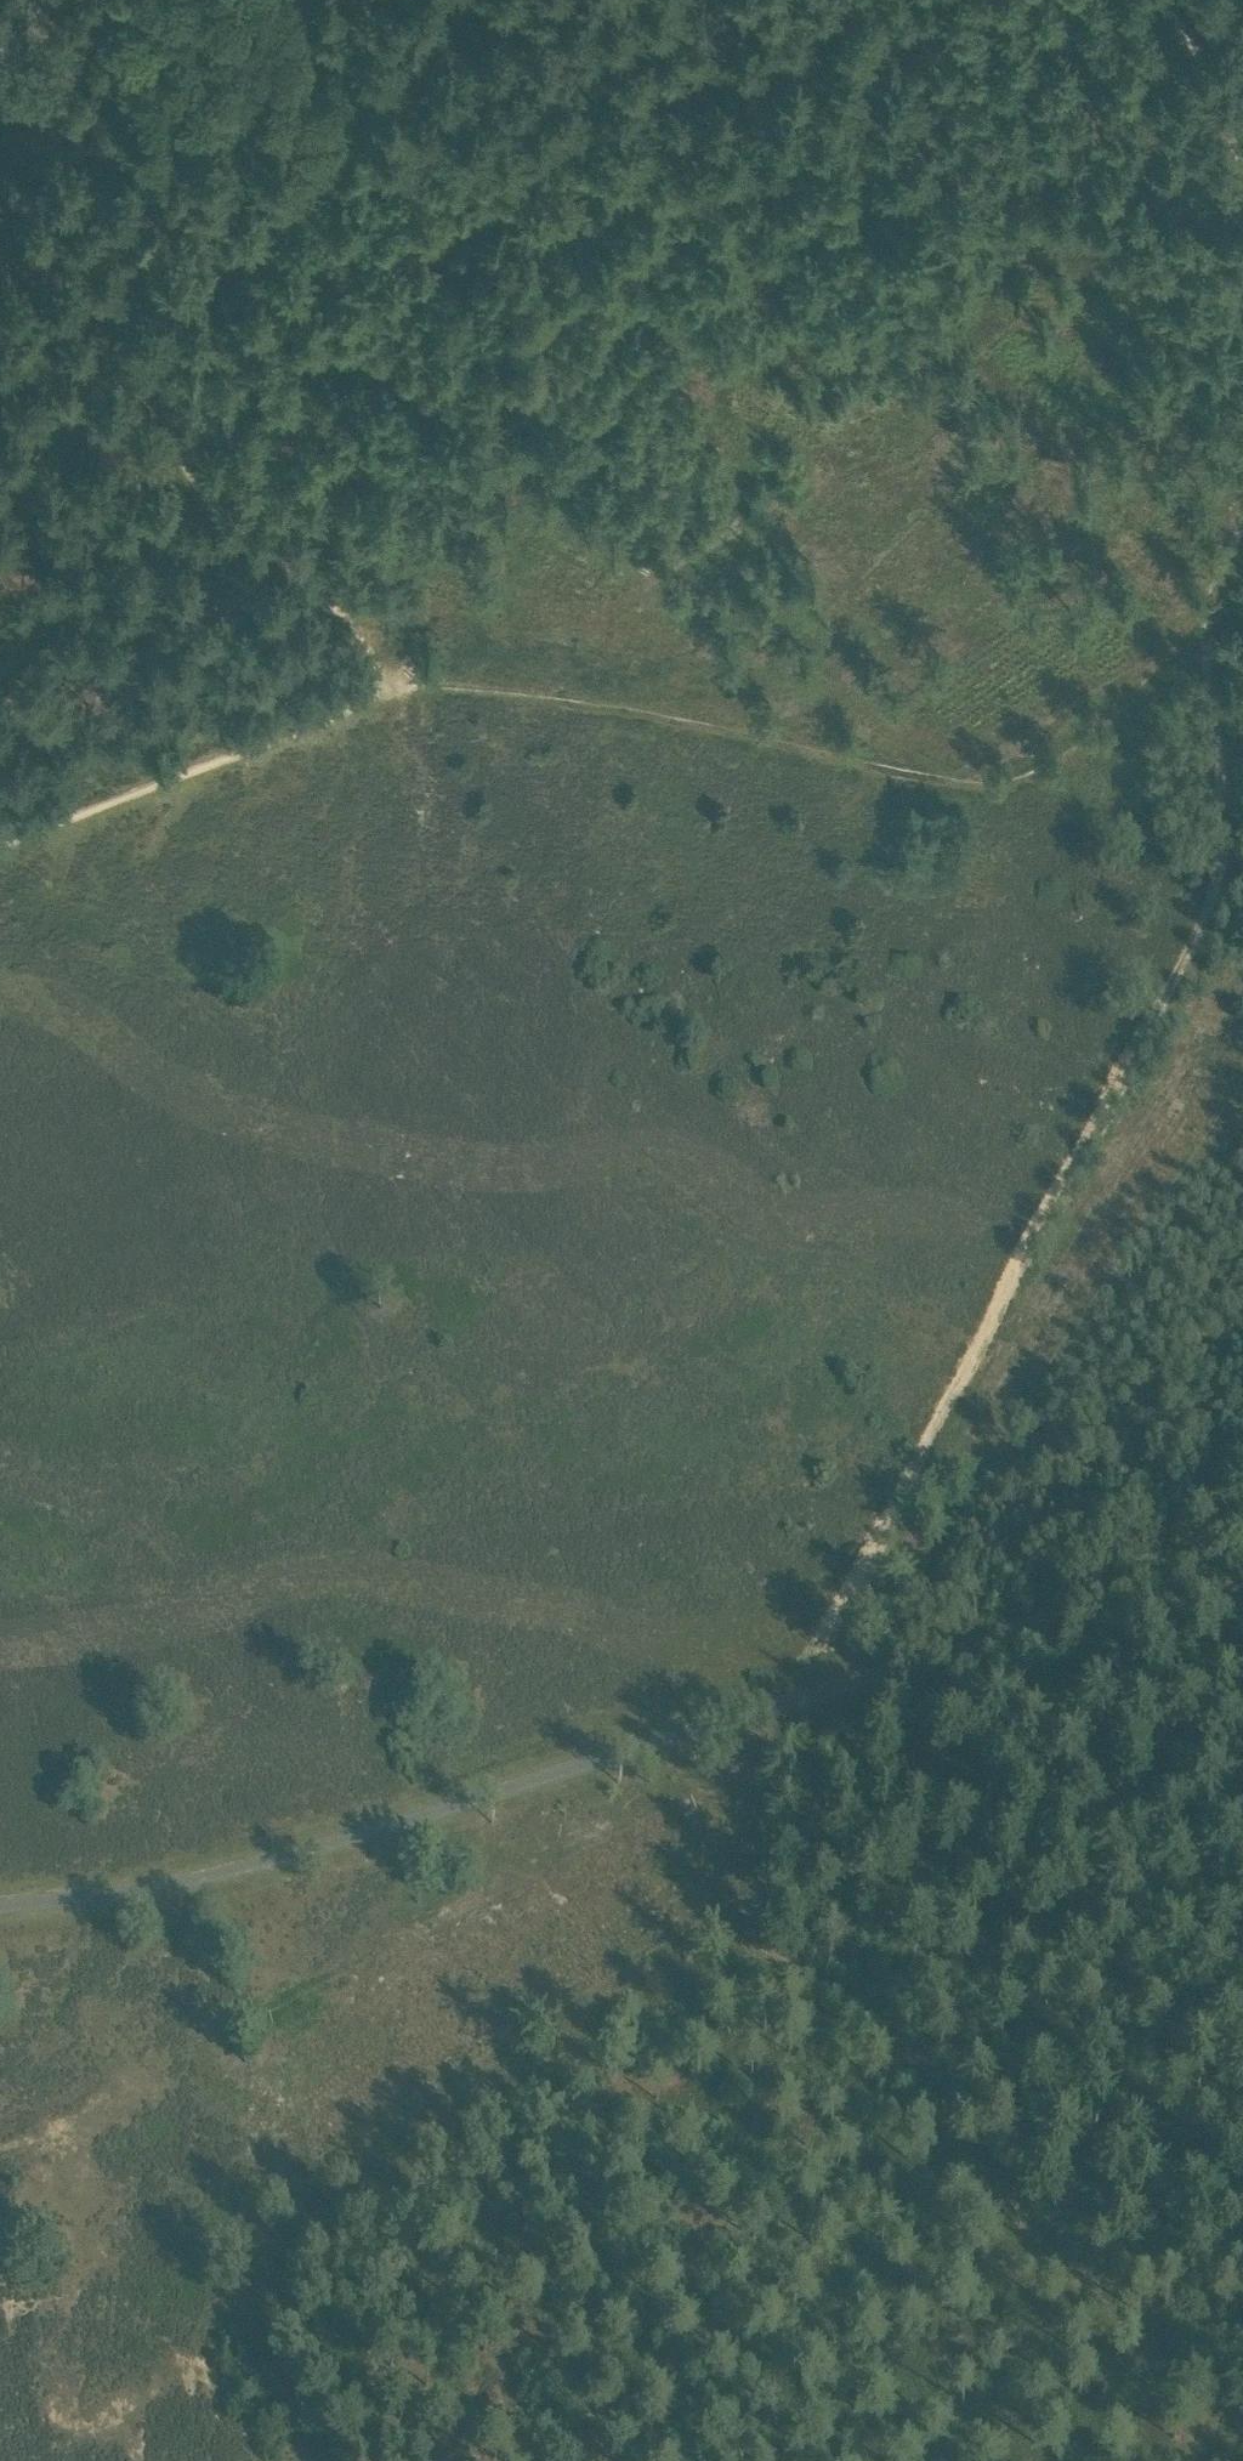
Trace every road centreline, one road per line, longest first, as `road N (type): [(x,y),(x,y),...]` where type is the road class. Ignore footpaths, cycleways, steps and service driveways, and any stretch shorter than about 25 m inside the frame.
road 1 (track): [(1242,1587),(1119,1589),(243,1870),(0,1905)]
road 2 (track): [(370,682),(651,716),(924,782),(986,786),(1056,764),(1136,701),(1210,595),(1242,525)]
road 3 (track): [(1242,158),(1163,0)]

